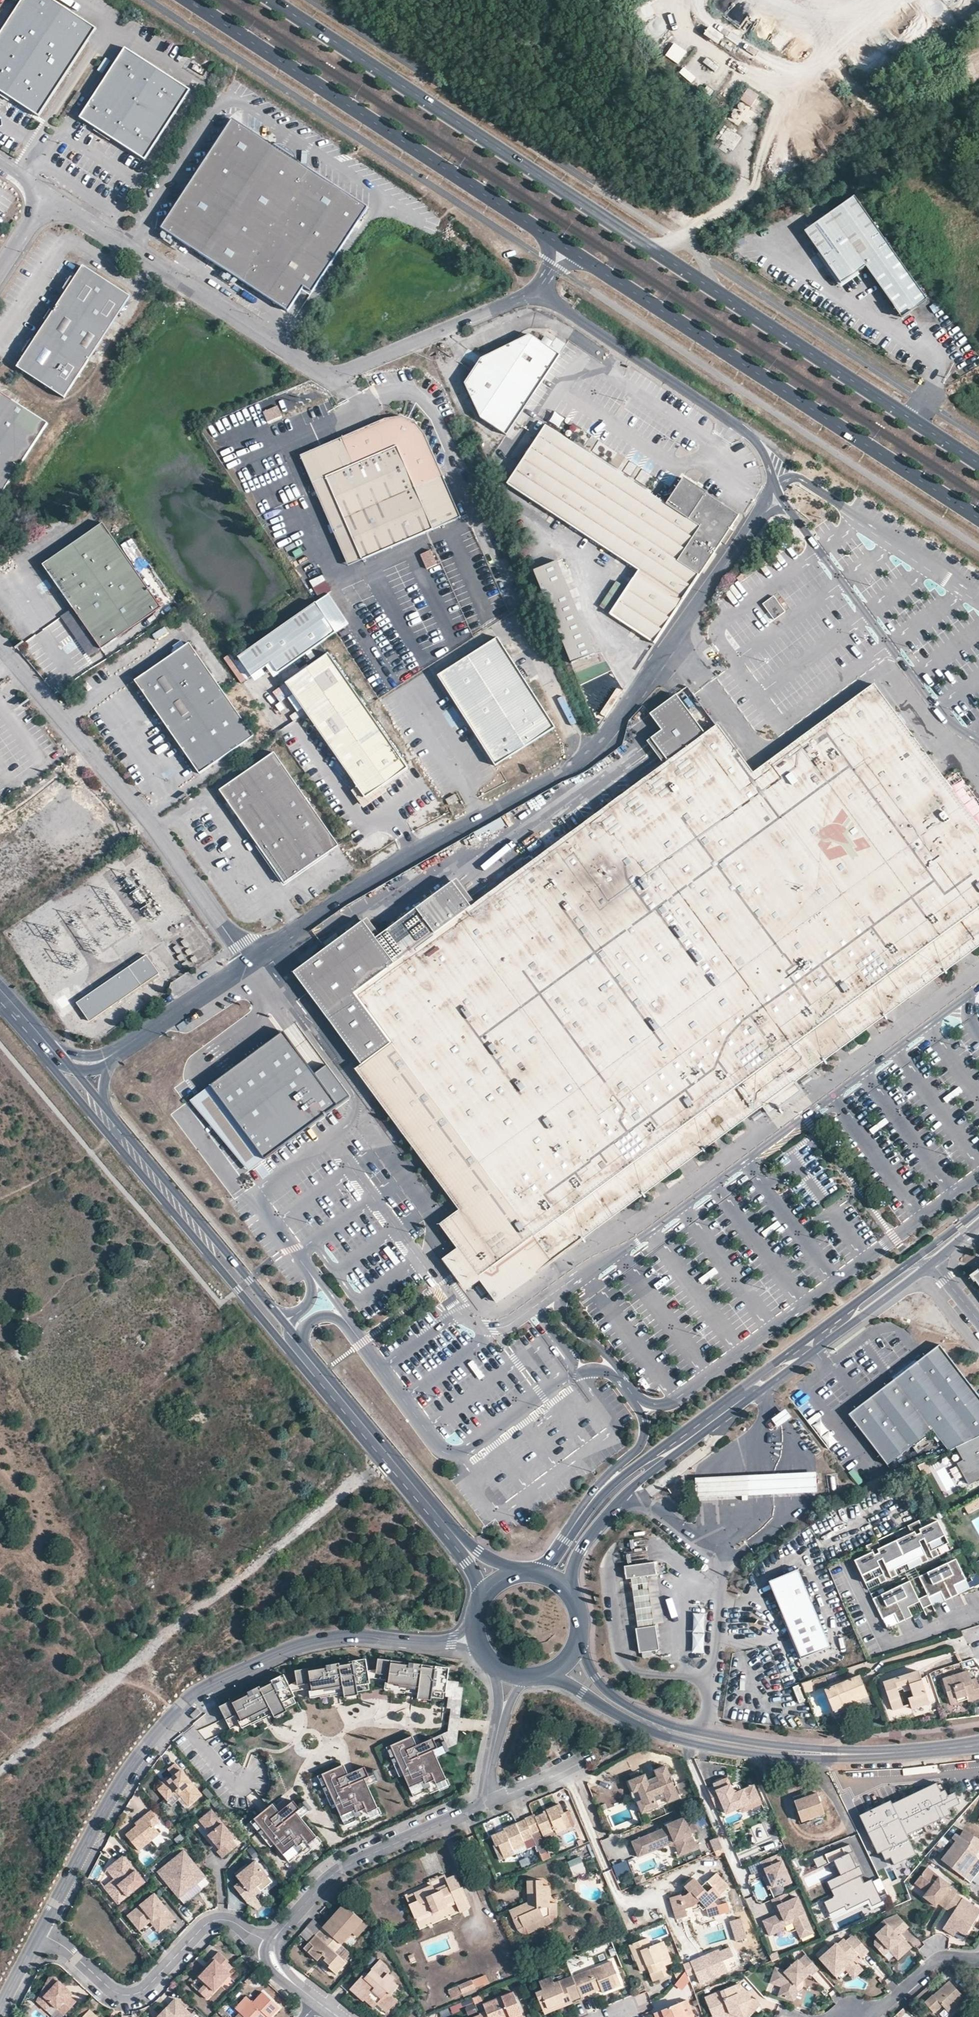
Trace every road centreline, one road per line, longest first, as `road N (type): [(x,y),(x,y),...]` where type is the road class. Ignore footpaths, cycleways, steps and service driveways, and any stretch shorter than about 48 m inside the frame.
road 1 (primary): [(978,464),(270,0)]
road 2 (unclassified): [(250,962),(357,887),(582,759),(780,495)]
road 3 (unclassified): [(539,292),(324,375),(49,195)]
road 4 (tertiary): [(450,1640),(317,1640),(191,1697),(137,1756),(39,1933)]
road 5 (track): [(391,1454),(0,1764)]
road 6 (primary): [(565,249),(978,518)]
road 7 (primary): [(186,0),(565,249)]
road 8 (unclassified): [(250,962),(0,641)]
road 9 (tertiary): [(64,1060),(61,1075),(289,1349),(309,1356)]
road 10 (tertiary): [(309,1356),(103,1103)]
road 11 (unclassified): [(539,292),(748,432),(780,495)]
road 12 (secondary): [(549,1674),(661,1734),(760,1754),(833,1752)]
road 13 (secondary): [(833,1752),(704,1732),(639,1710),(603,1685),(580,1637)]
road 14 (residential): [(273,1944),(217,1919),(143,1991),(124,1994),(39,1933)]
road 15 (residential): [(491,1802),(332,1874),(273,1944)]
road 16 (tertiary): [(309,1356),(453,1530)]
road 17 (secondary): [(677,1447),(656,1450),(609,1487),(536,1573)]
road 18 (secondary): [(569,1590),(582,1550),(613,1507),(677,1447)]
road 19 (residential): [(978,1616),(893,1641),(848,1563)]
road 20 (secondary): [(978,1209),(858,1301),(843,1322)]
road 21 (unclassified): [(122,1051),(250,962)]
road 22 (secondary): [(833,1752),(978,1743)]
road 23 (residential): [(978,1959),(938,1959),(886,2005),(853,2016)]

